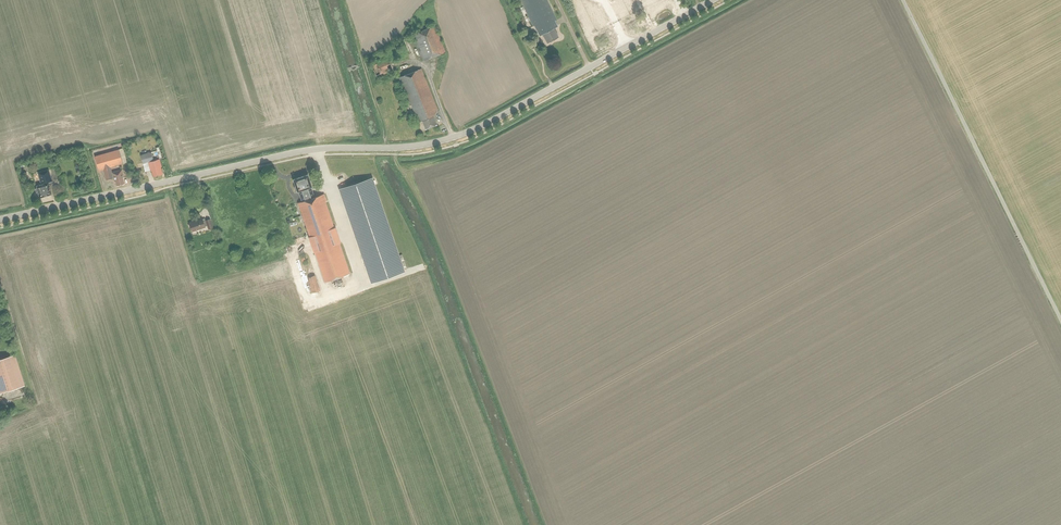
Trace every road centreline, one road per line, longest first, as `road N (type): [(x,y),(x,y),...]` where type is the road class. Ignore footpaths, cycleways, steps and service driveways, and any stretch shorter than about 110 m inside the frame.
road 1 (secondary): [(0,219),(288,154),(453,138),(714,0)]
road 2 (unclassified): [(1060,320),(902,0)]

